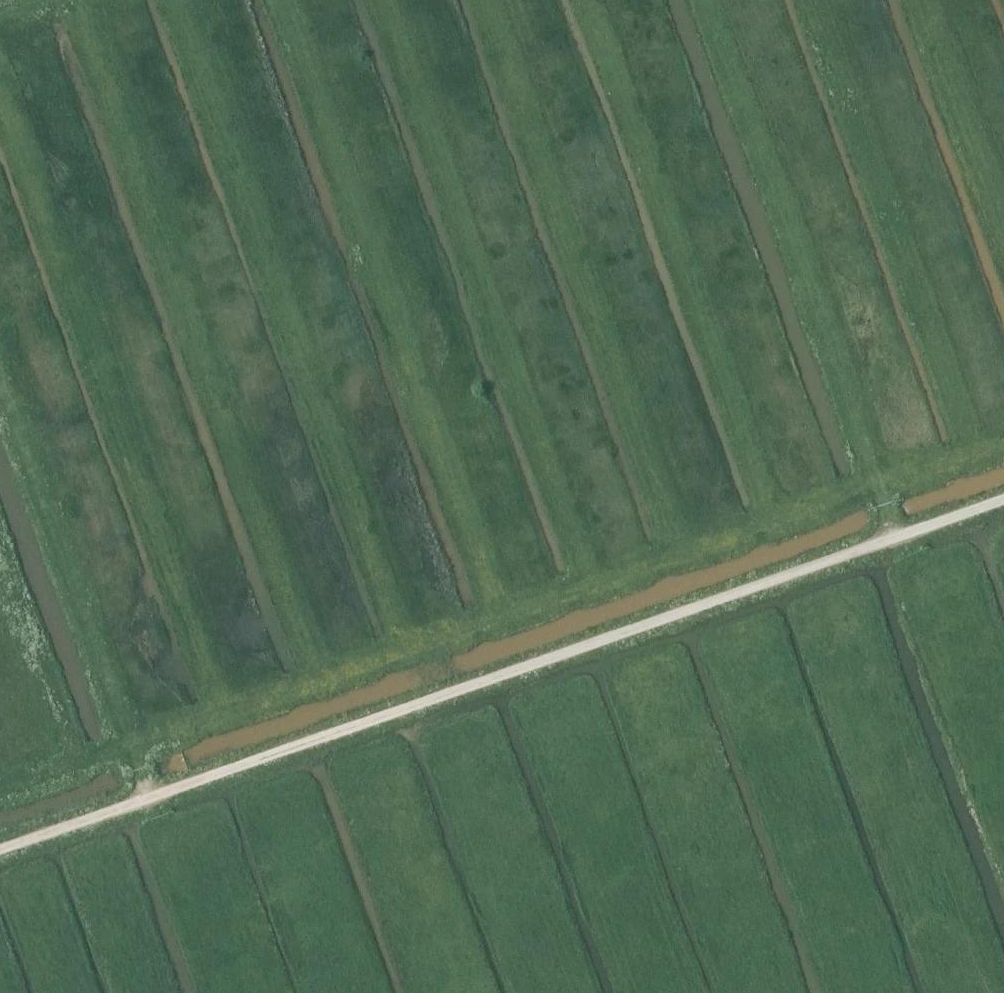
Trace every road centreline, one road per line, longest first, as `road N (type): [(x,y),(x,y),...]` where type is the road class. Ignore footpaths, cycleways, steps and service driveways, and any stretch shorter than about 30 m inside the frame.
road 1 (track): [(0,847),(1003,500)]
road 2 (track): [(708,0),(998,797)]

